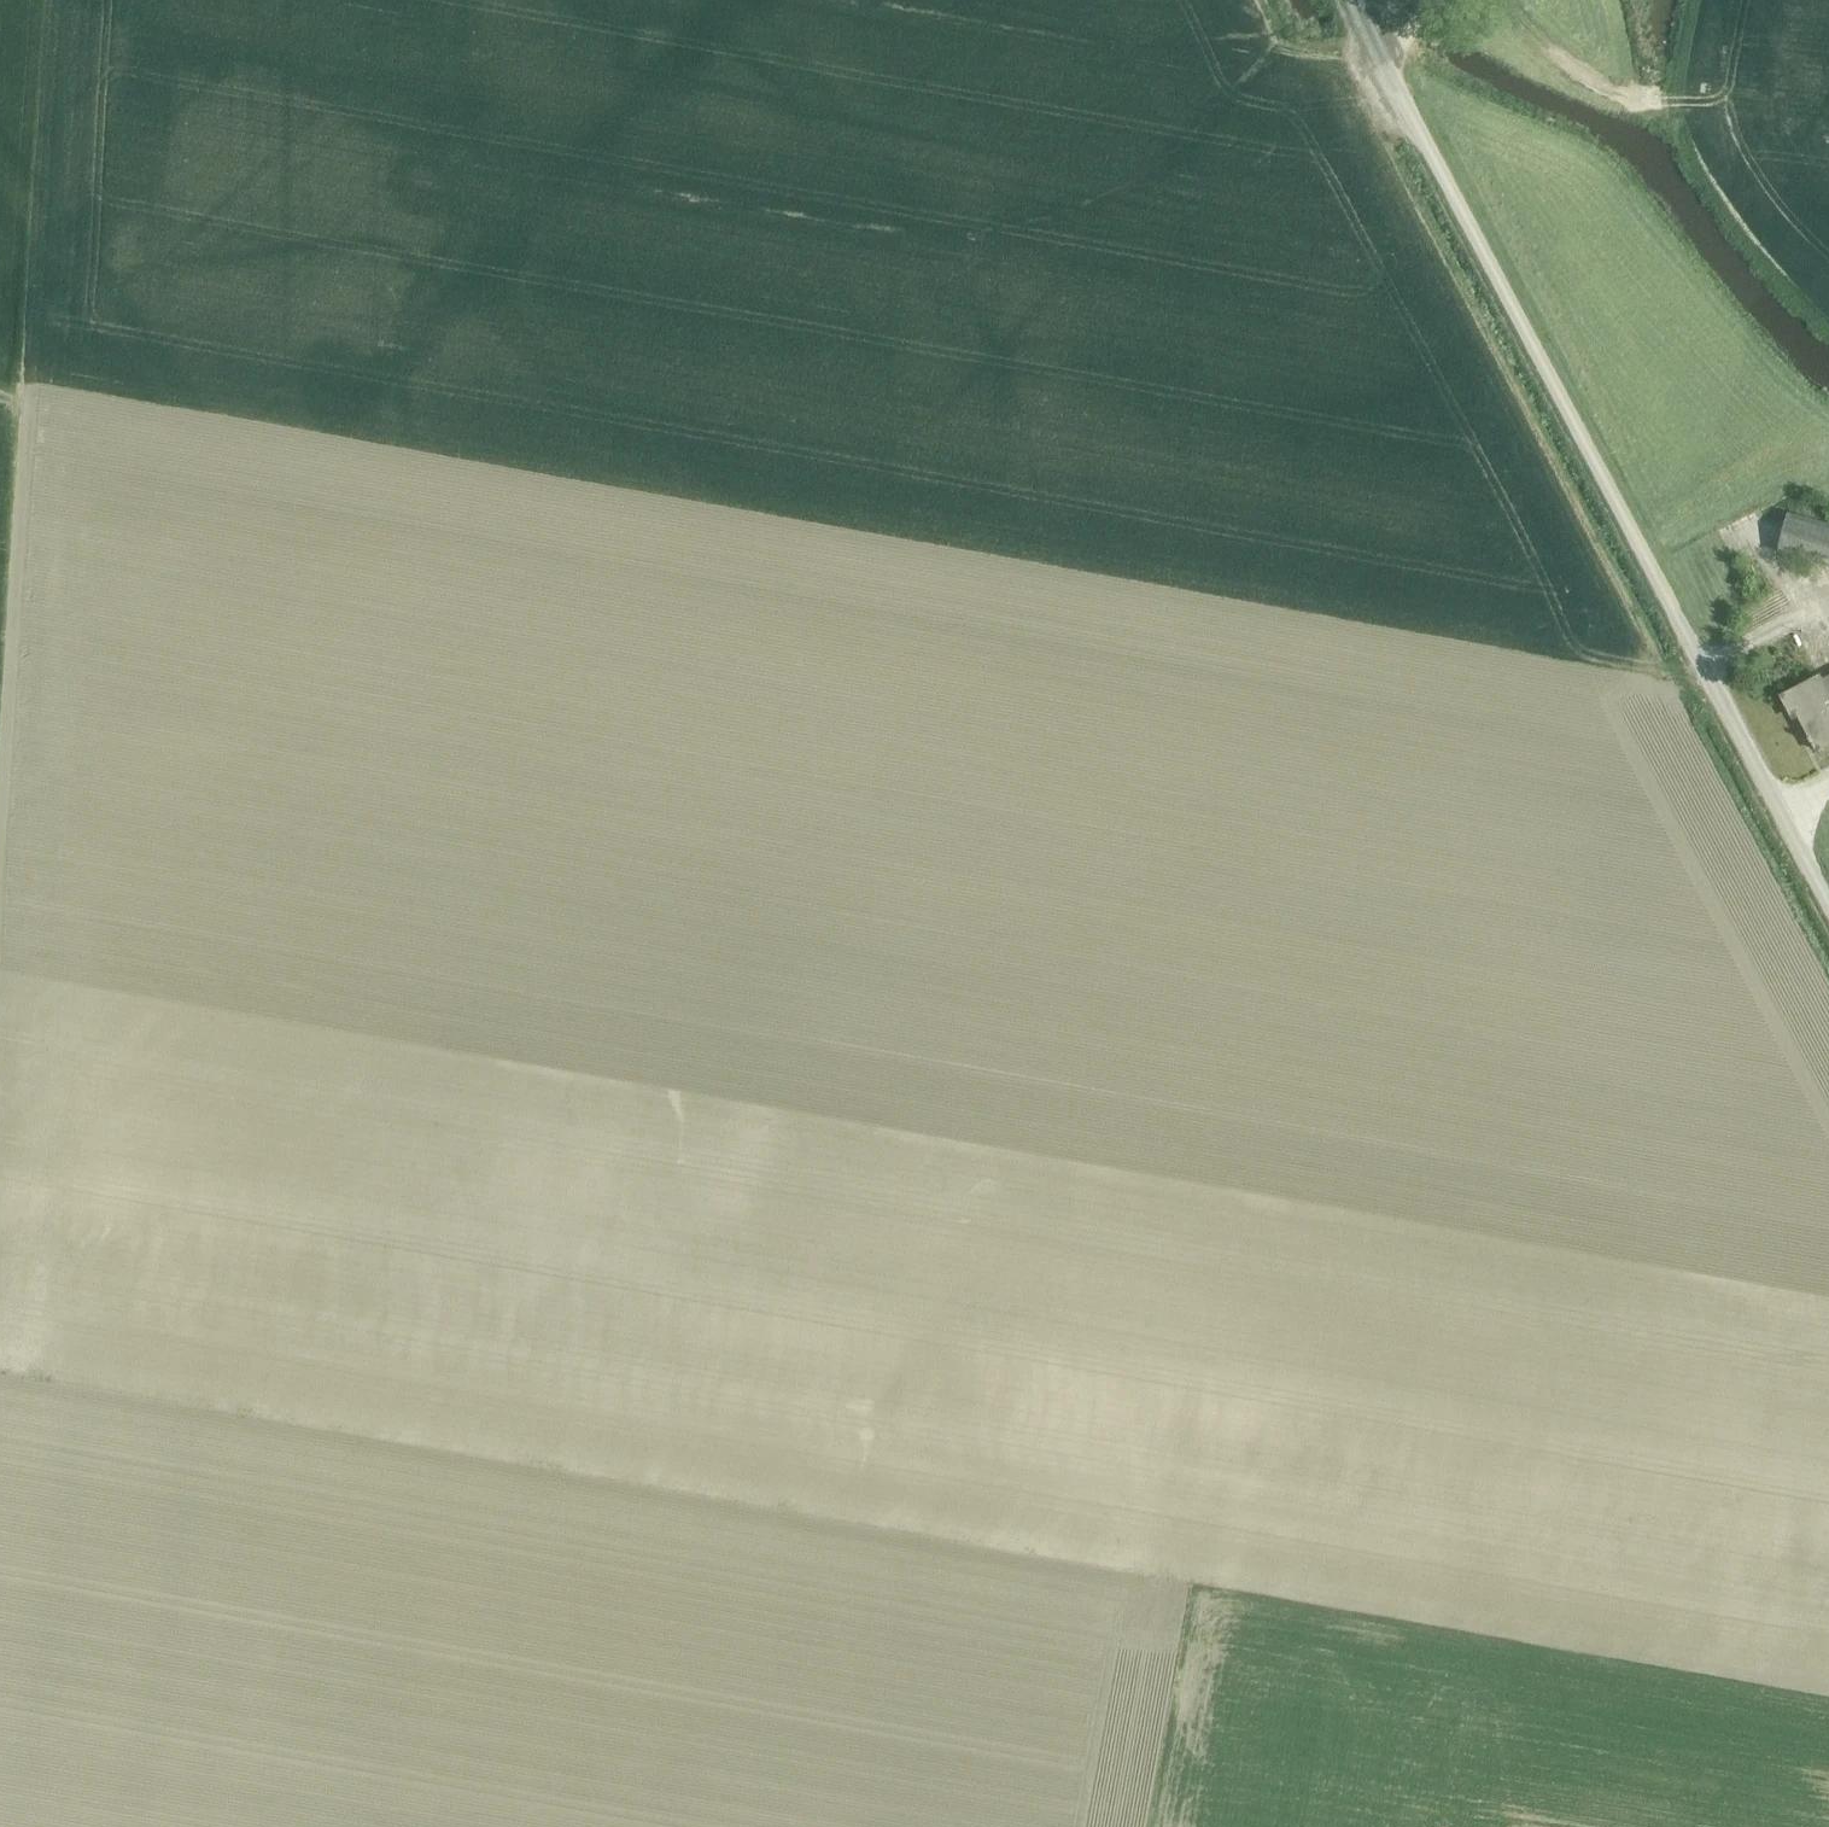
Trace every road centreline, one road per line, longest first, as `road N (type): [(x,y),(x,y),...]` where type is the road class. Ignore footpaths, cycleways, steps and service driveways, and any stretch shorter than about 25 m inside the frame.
road 1 (unclassified): [(1828,907),(1353,0)]
road 2 (track): [(1670,110),(1596,87),(1501,0)]

